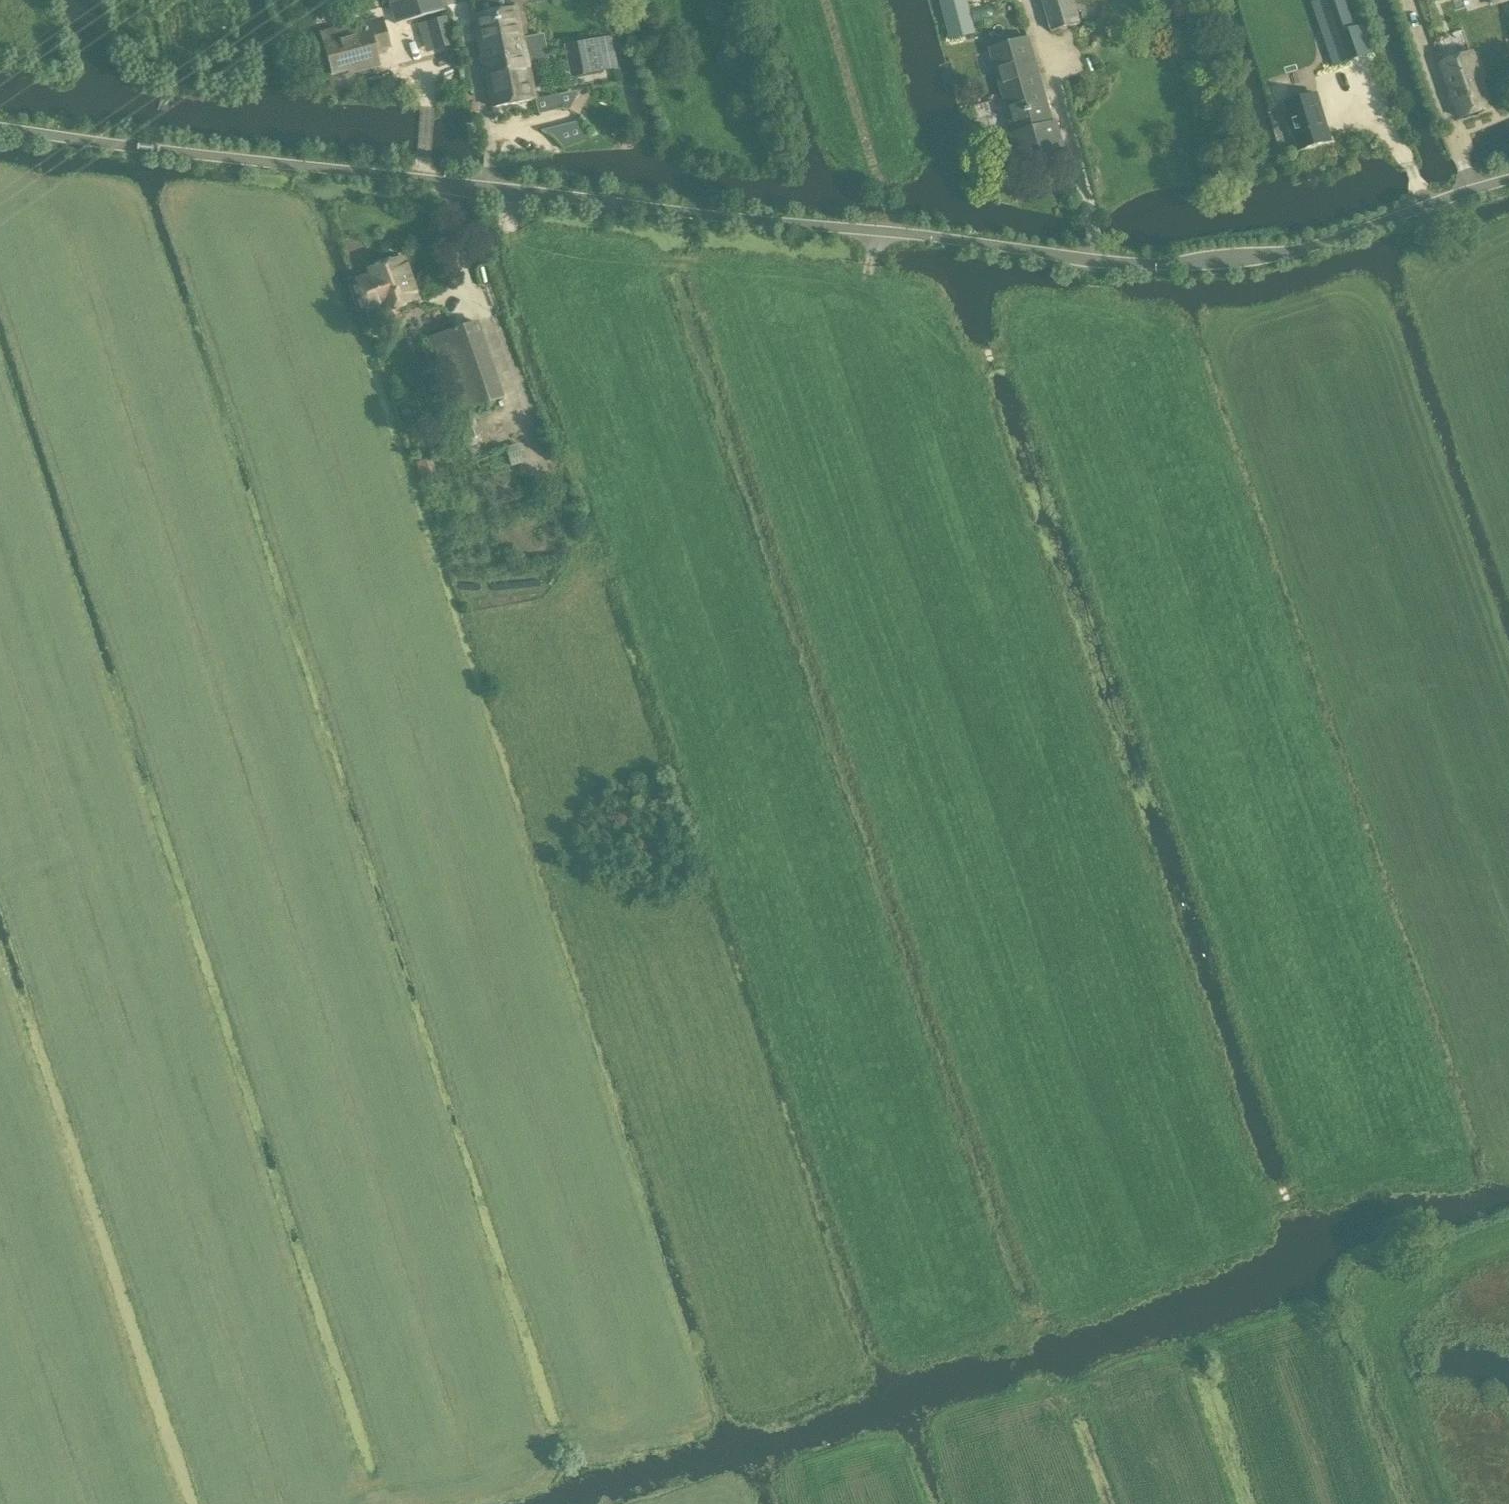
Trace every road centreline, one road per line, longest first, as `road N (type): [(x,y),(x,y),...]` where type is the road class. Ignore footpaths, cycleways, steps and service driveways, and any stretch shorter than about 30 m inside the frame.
road 1 (unclassified): [(0,128),(1154,265),(1268,253),(1508,179)]
road 2 (track): [(895,233),(826,0)]

